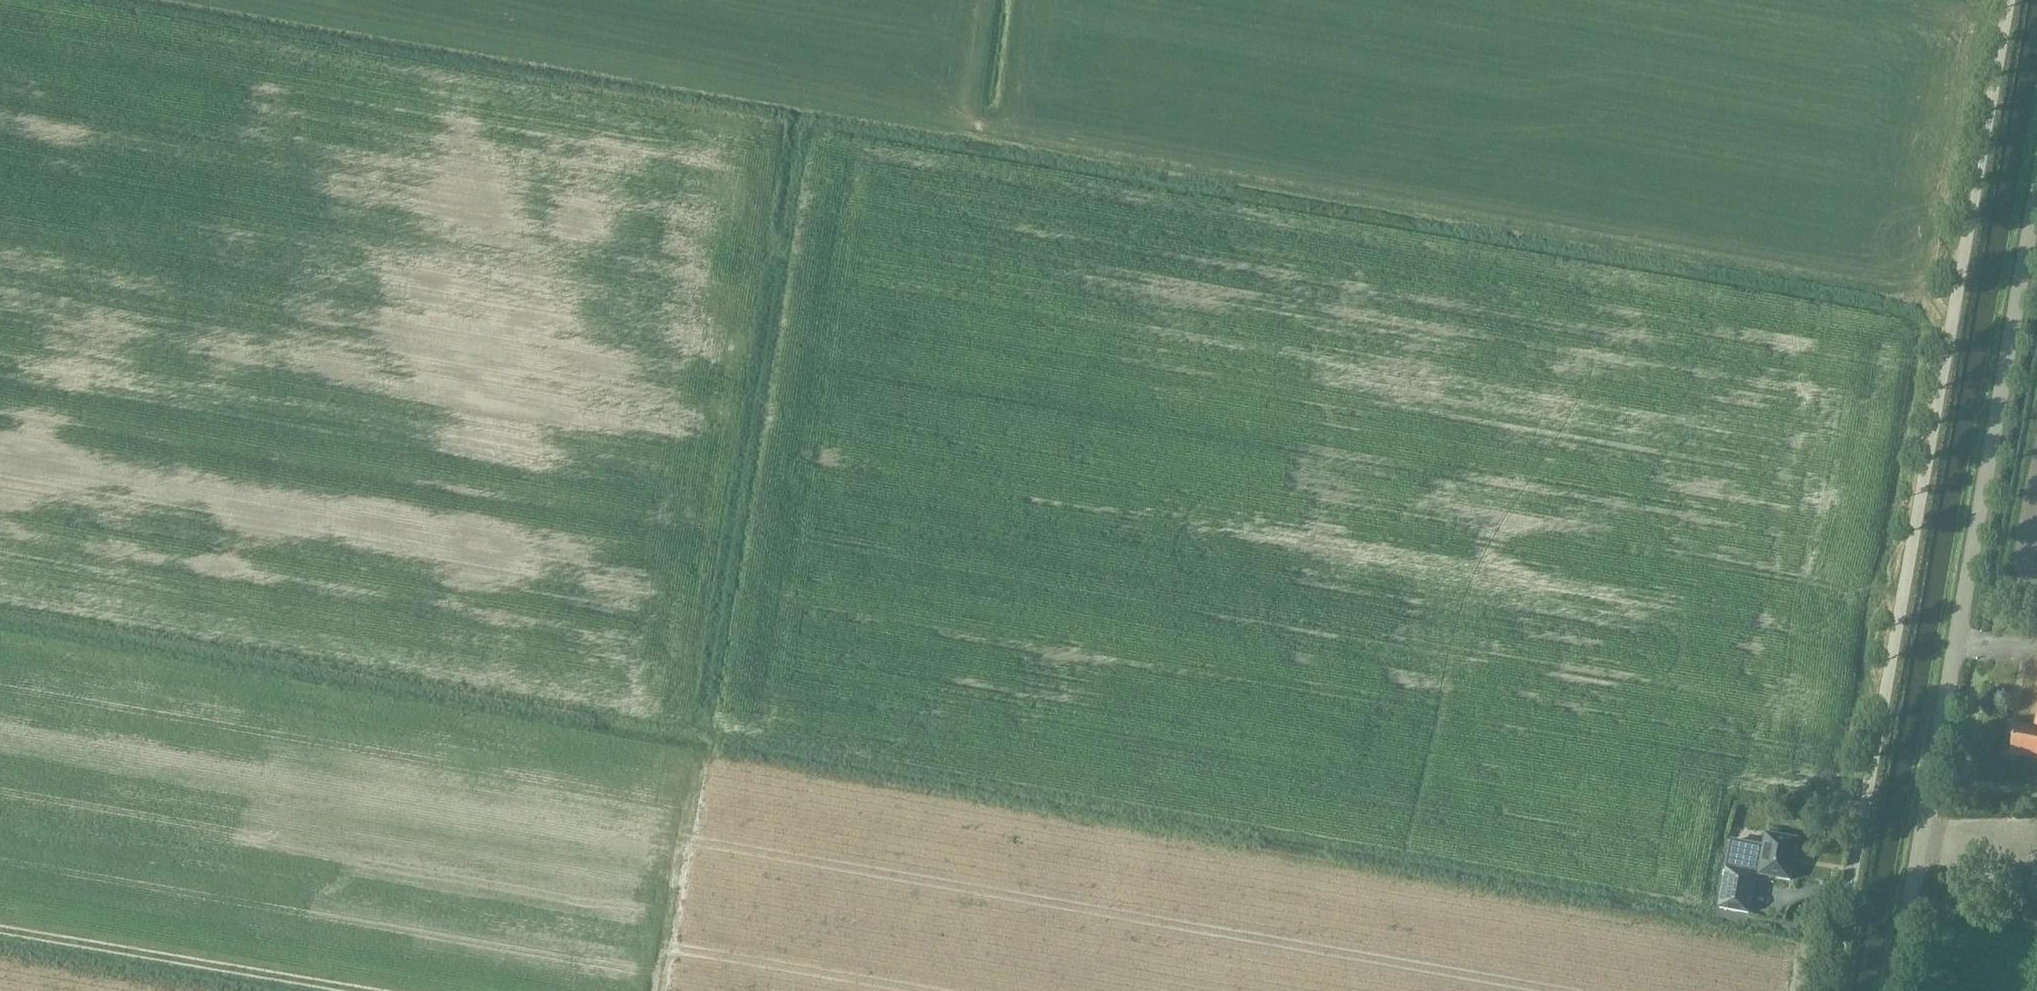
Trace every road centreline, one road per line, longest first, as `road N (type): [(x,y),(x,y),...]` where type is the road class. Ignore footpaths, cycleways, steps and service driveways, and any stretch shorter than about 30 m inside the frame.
road 1 (unclassified): [(2008,0),(1830,990)]
road 2 (unclassified): [(1893,990),(2036,208)]
road 3 (track): [(329,990),(0,932)]

